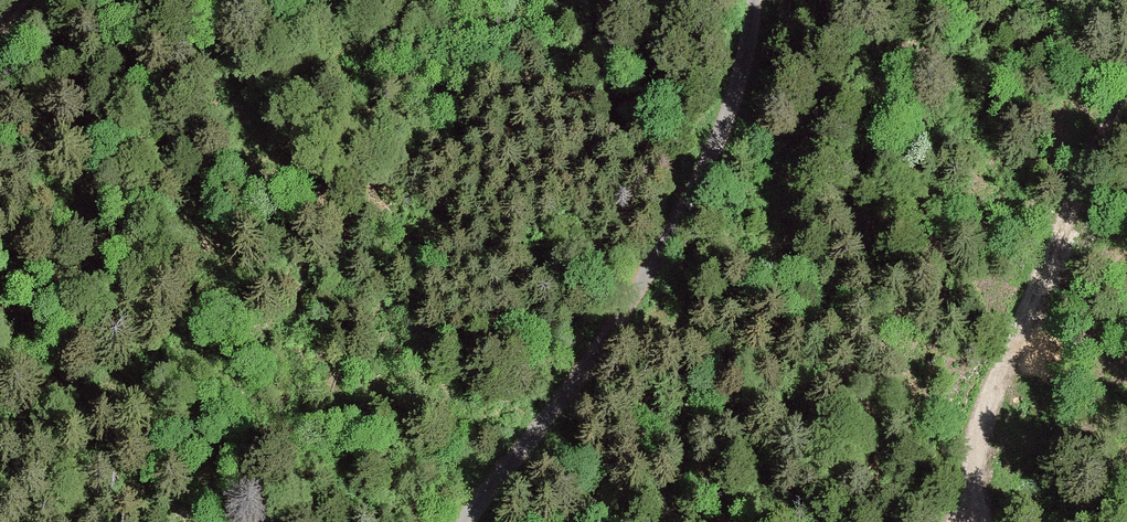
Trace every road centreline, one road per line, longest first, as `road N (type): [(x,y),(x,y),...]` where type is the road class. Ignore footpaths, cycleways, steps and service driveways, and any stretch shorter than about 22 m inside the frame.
road 1 (unclassified): [(757,0),(733,108),(652,273),(466,521)]
road 2 (track): [(1126,94),(1067,215),(995,392),(972,458),(966,510),(977,521)]

